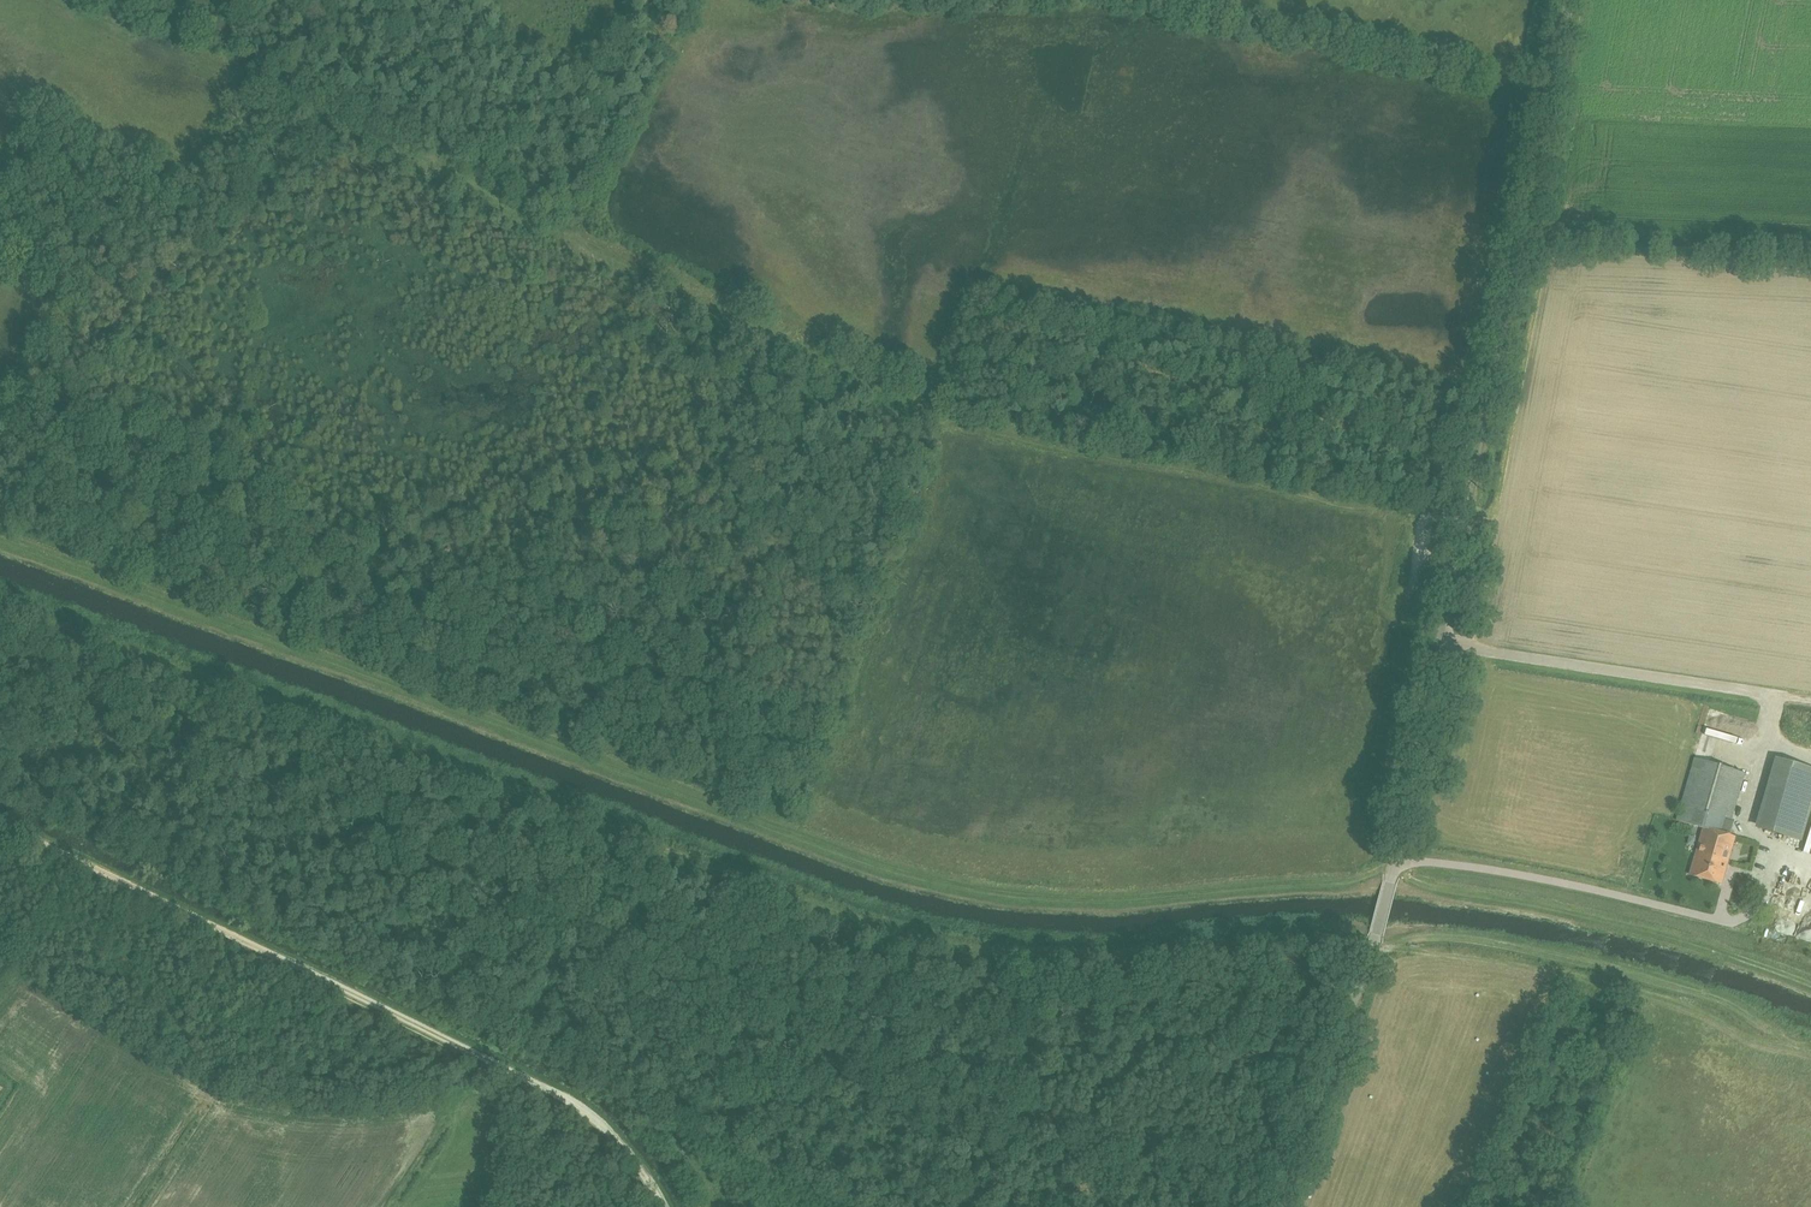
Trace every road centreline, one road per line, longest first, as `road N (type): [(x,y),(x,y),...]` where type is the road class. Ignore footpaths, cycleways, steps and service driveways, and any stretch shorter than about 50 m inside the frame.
road 1 (track): [(0,531),(931,874),(1039,893),(1141,896),(1391,878)]
road 2 (track): [(0,613),(797,905),(920,943),(1136,963),(1331,946),(1373,950)]
road 3 (unclassified): [(1280,1206),(1376,941),(1569,0)]
road 4 (track): [(667,1206),(609,1131),(566,1096),(0,823)]
road 5 (track): [(1376,941),(1502,958),(1672,997),(1810,1049)]
road 6 (track): [(1393,867),(1443,893),(1596,919),(1810,986)]
road 7 (track): [(1717,1011),(1666,978),(1545,946),(1424,930),(1376,941)]

